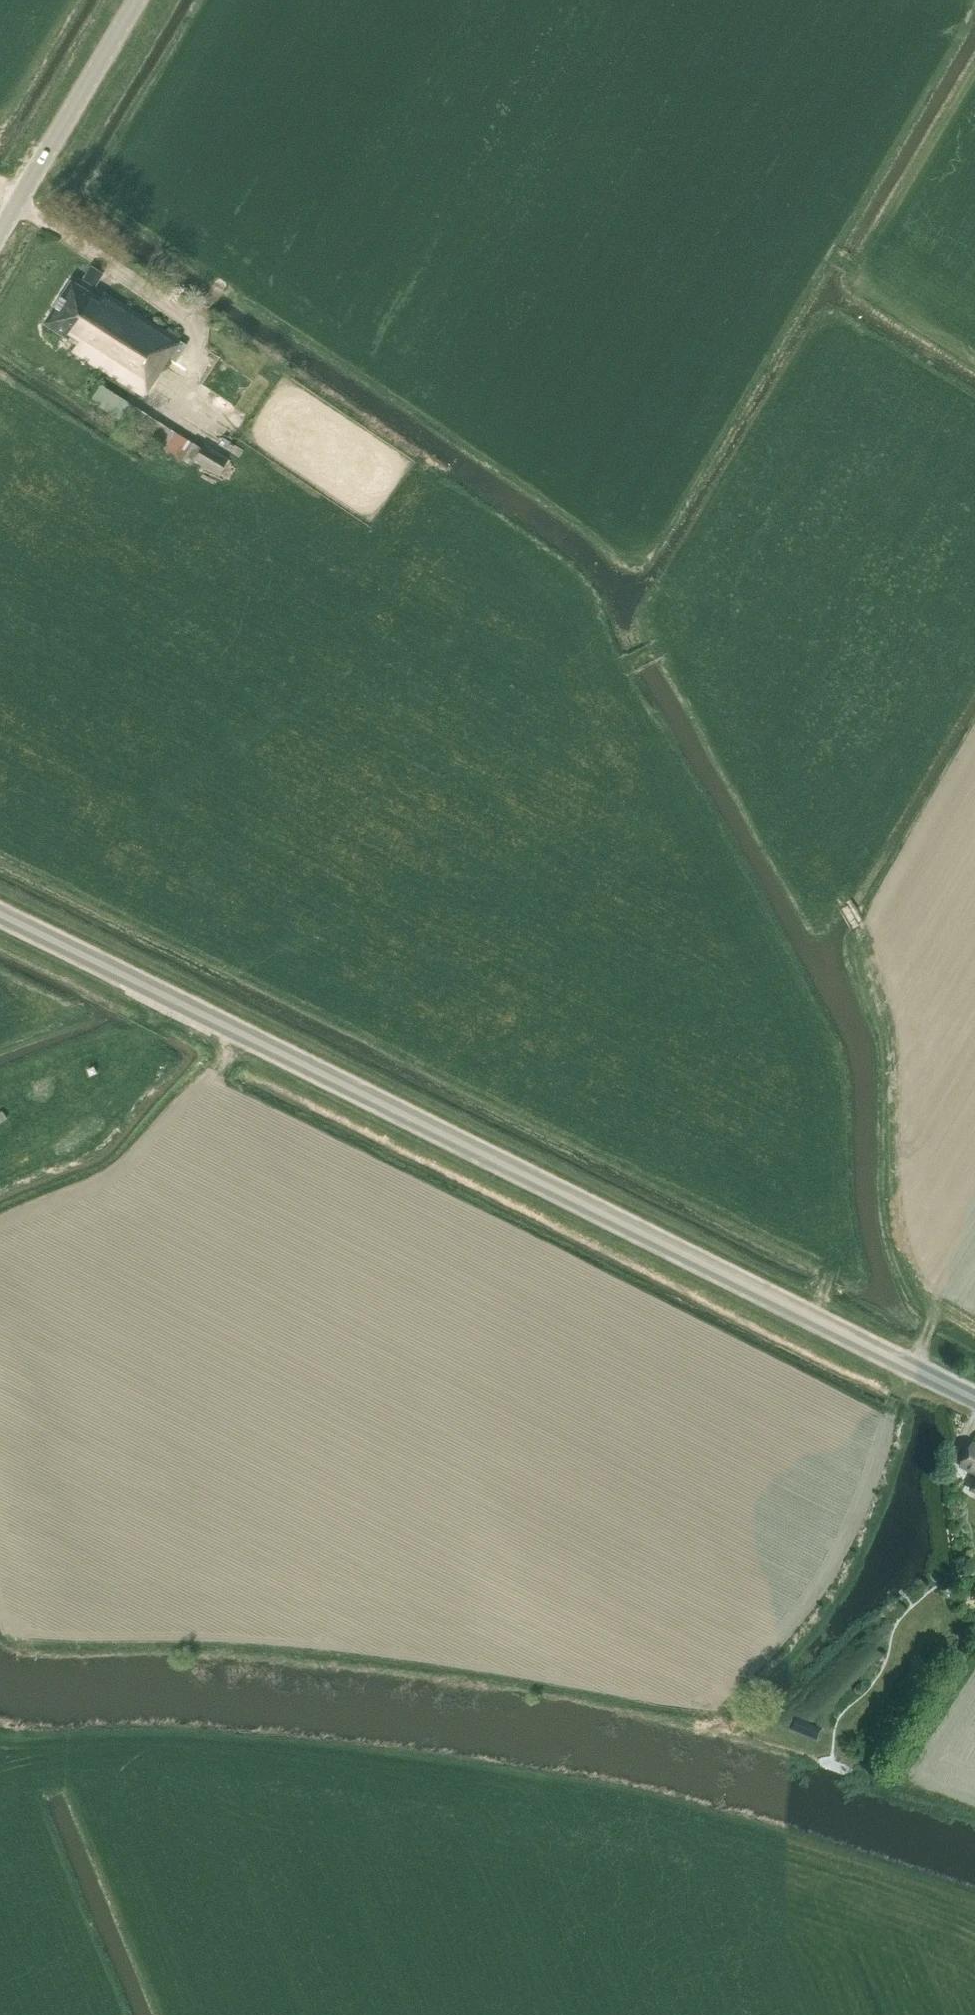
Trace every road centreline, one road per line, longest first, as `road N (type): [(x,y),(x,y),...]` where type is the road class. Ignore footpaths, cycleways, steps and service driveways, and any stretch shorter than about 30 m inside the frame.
road 1 (tertiary): [(974,1397),(0,914)]
road 2 (tertiary): [(0,234),(138,0)]

